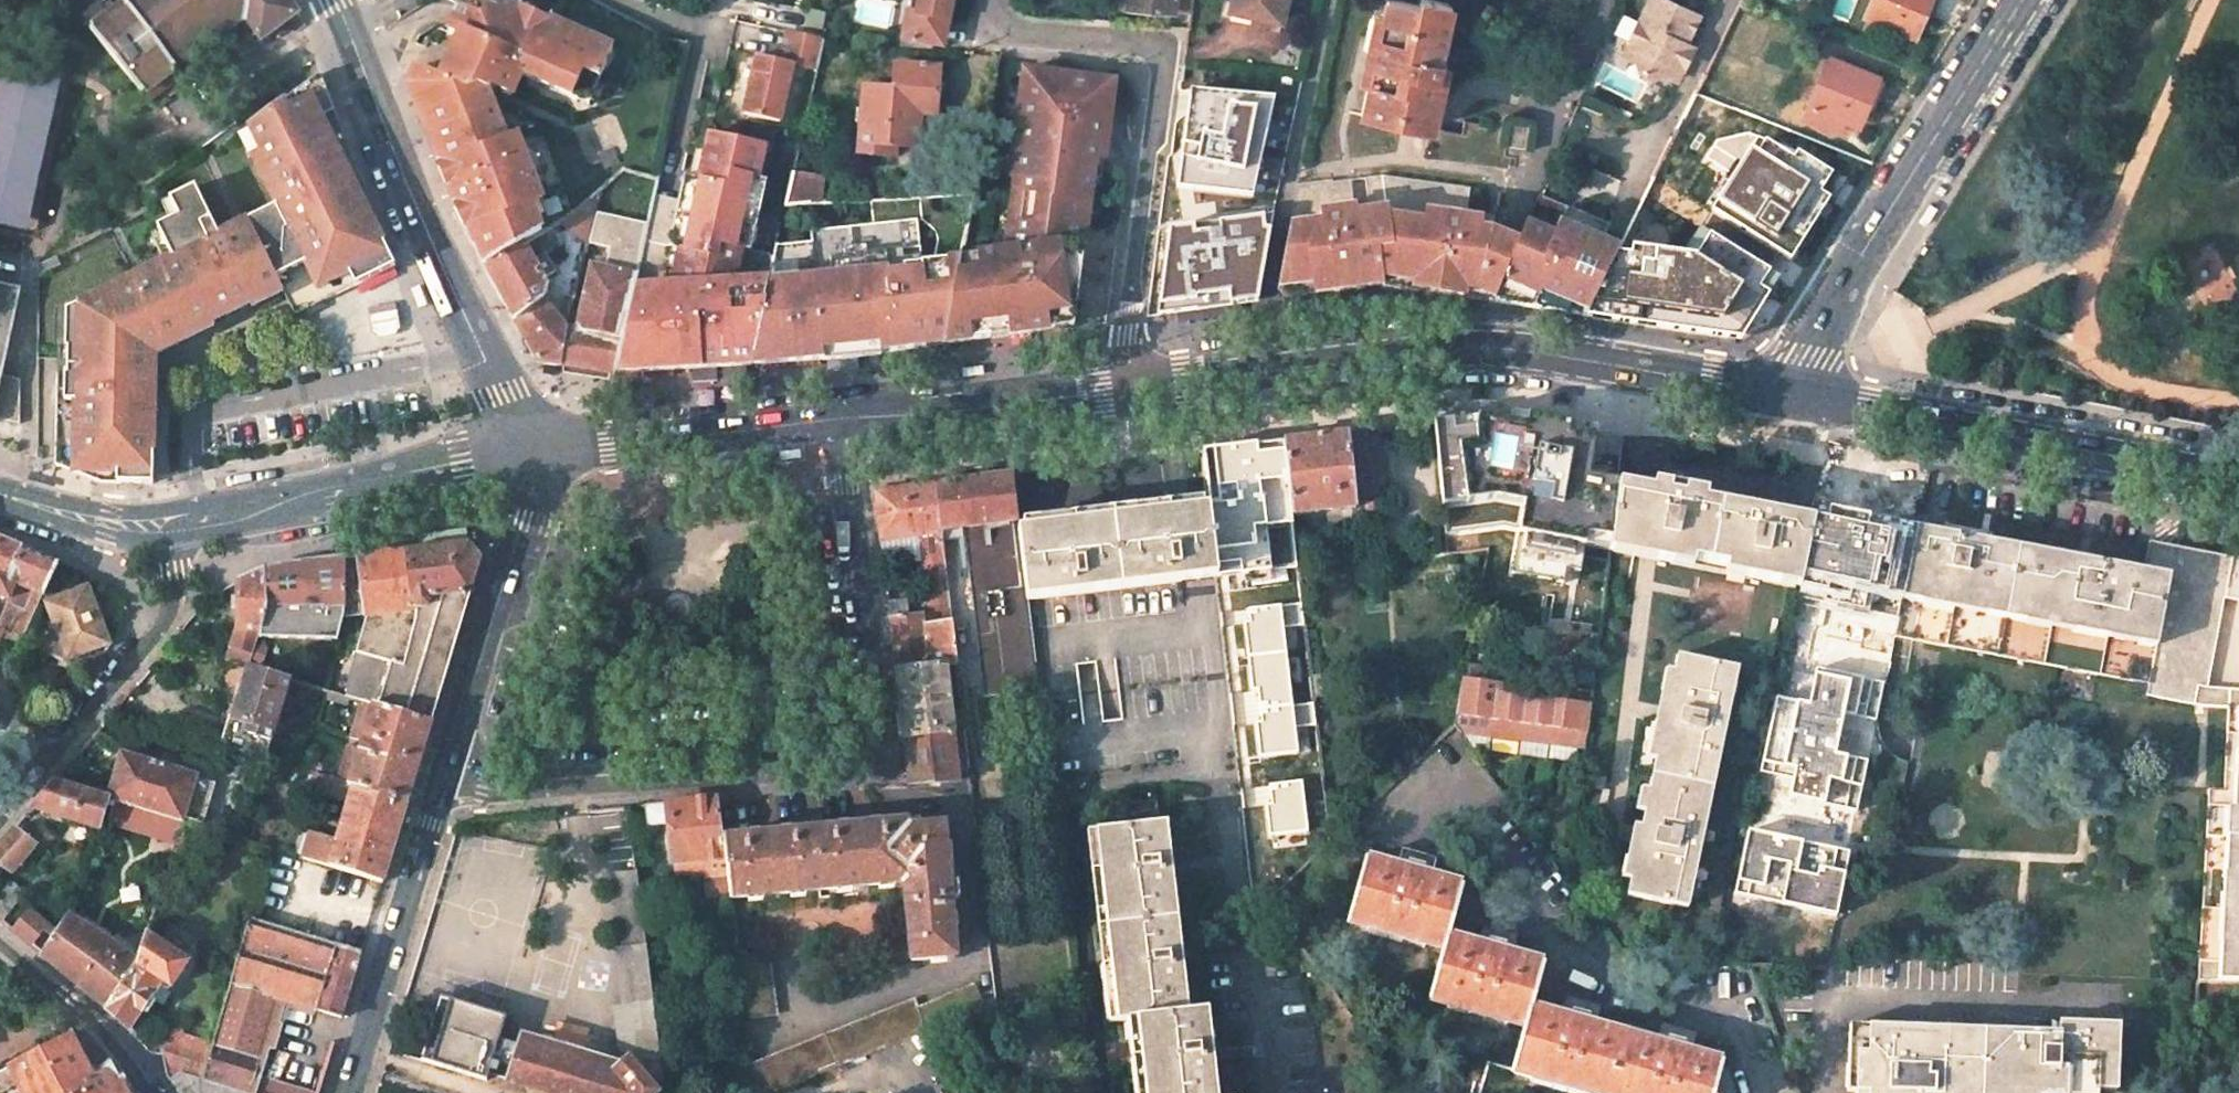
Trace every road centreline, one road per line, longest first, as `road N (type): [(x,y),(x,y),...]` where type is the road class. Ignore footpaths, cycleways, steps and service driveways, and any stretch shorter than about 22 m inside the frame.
road 1 (unclassified): [(840,418),(874,682),(865,761),(521,791),(448,769)]
road 2 (secondary): [(1789,396),(1474,347),(1135,389)]
road 3 (residential): [(1135,389),(1129,296),(1166,58),(1154,46),(995,29),(998,0)]
road 4 (tertiary): [(335,0),(528,457)]
road 5 (unclassified): [(1789,396),(1799,353),(2024,0)]
road 6 (secondary): [(2238,479),(1789,396)]
road 7 (secondary): [(528,457),(171,525)]
road 8 (unclassified): [(171,525),(173,605),(164,624),(0,818)]
road 9 (secondary): [(347,1092),(448,769)]
road 10 (secondary): [(448,769),(532,512),(528,457)]
road 11 (secondary): [(840,418),(528,457)]
road 12 (secondary): [(1135,389),(840,418)]
road 13 (unclassified): [(0,947),(94,1024),(146,1092)]
road 14 (secondary): [(171,525),(100,521),(0,494)]

